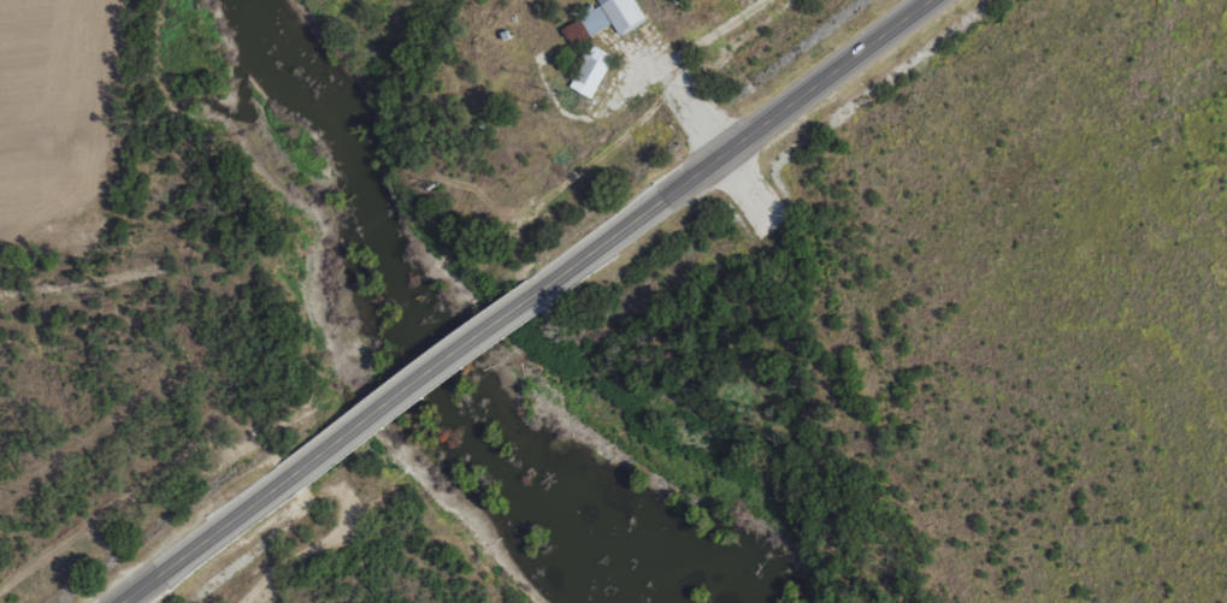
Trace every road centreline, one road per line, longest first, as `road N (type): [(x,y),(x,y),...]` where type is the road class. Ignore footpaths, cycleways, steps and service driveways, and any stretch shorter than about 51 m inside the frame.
road 1 (trunk): [(544,307),(953,0)]
road 2 (trunk): [(276,508),(544,307)]
road 3 (trunk): [(149,602),(276,508)]

